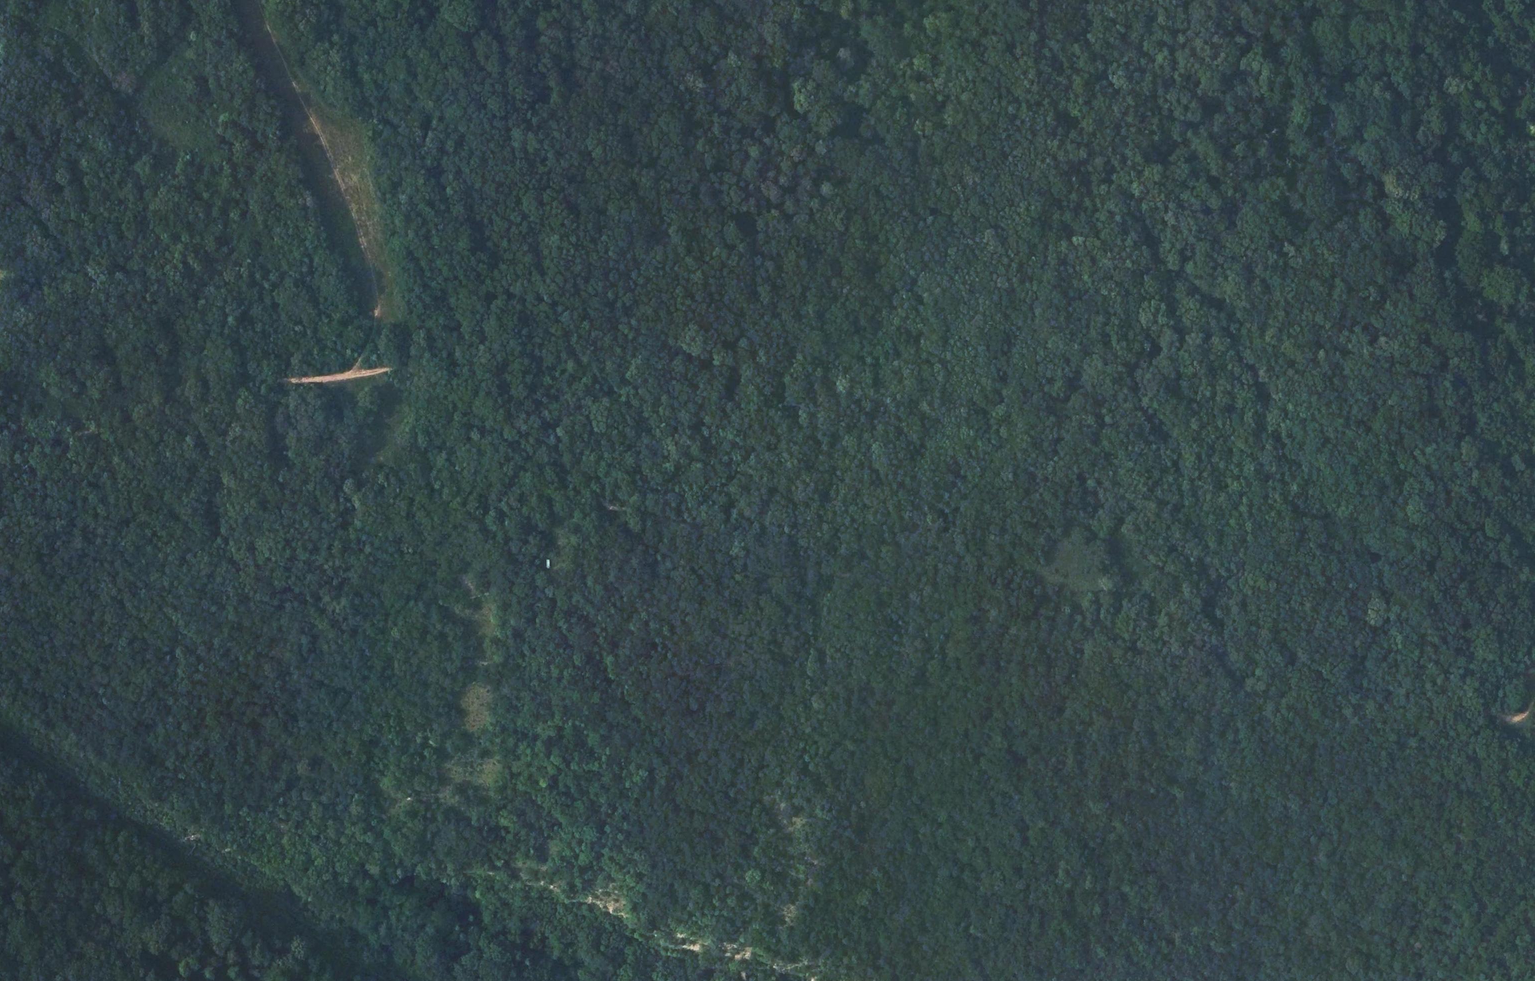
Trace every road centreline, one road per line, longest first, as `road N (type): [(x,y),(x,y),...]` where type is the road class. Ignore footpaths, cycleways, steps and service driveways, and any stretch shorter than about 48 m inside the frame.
road 1 (track): [(399,0),(472,116),(482,154),(486,276),(509,413),(503,433)]
road 2 (track): [(368,373),(259,383),(188,414),(75,434),(22,433),(0,446)]

